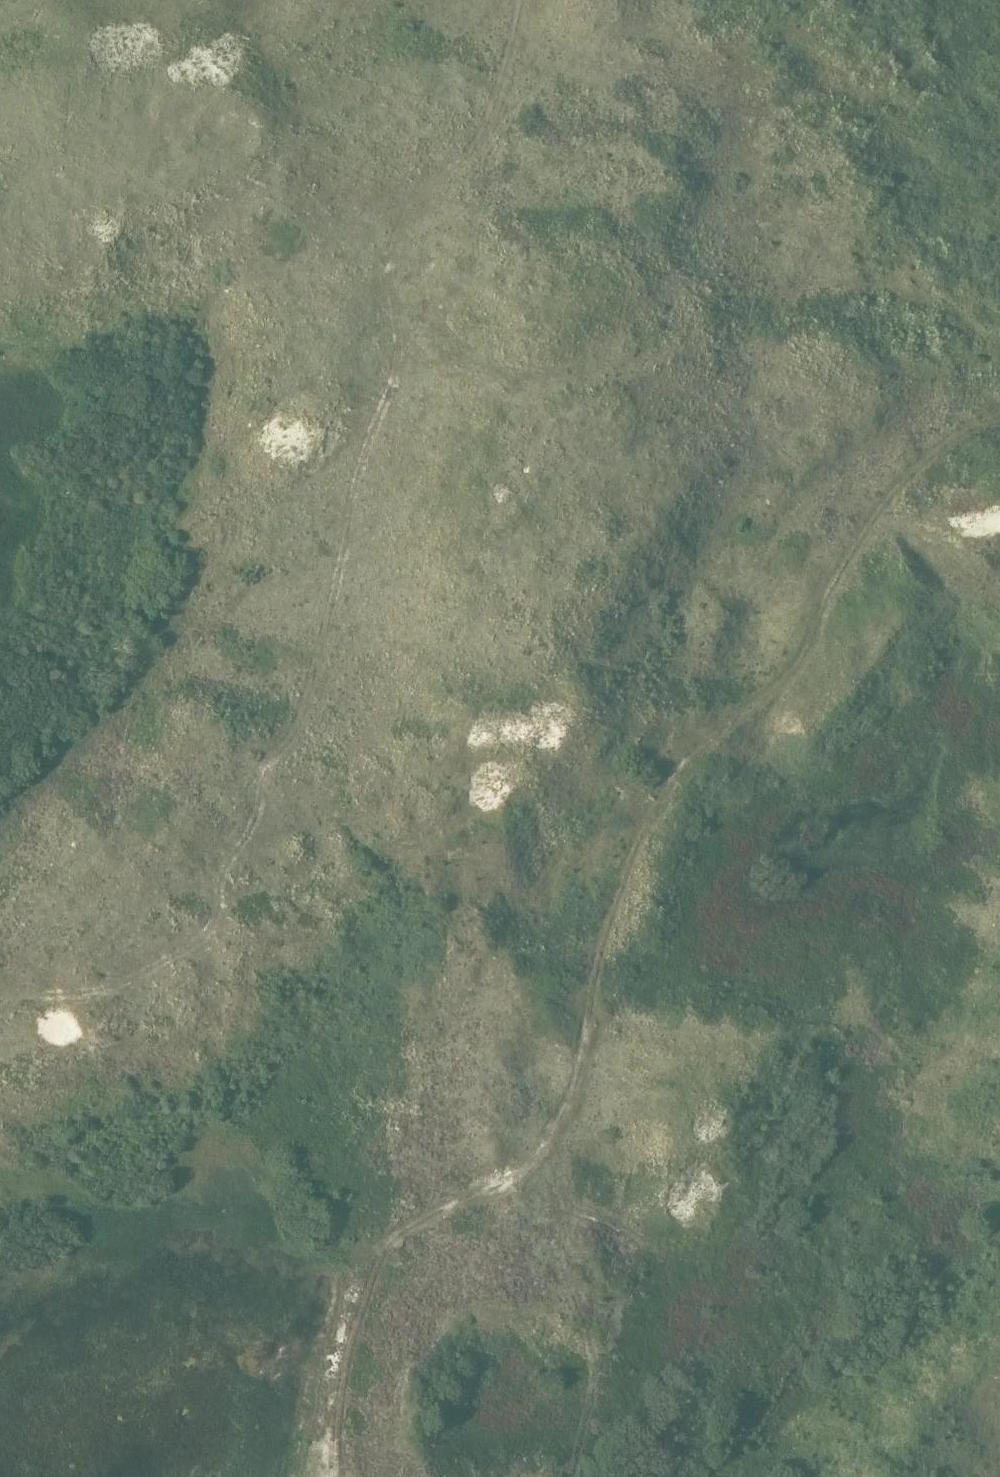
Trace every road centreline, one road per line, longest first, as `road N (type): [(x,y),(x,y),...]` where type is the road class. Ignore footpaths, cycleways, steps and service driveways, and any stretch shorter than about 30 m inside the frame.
road 1 (track): [(376,1255),(534,1158),(571,1103),(591,989),(644,829),(688,763),(793,672),(831,586),(888,491),(999,416)]
road 2 (track): [(337,1476),(334,1431),(376,1255),(290,1259),(215,1221),(122,1221),(0,1165)]

